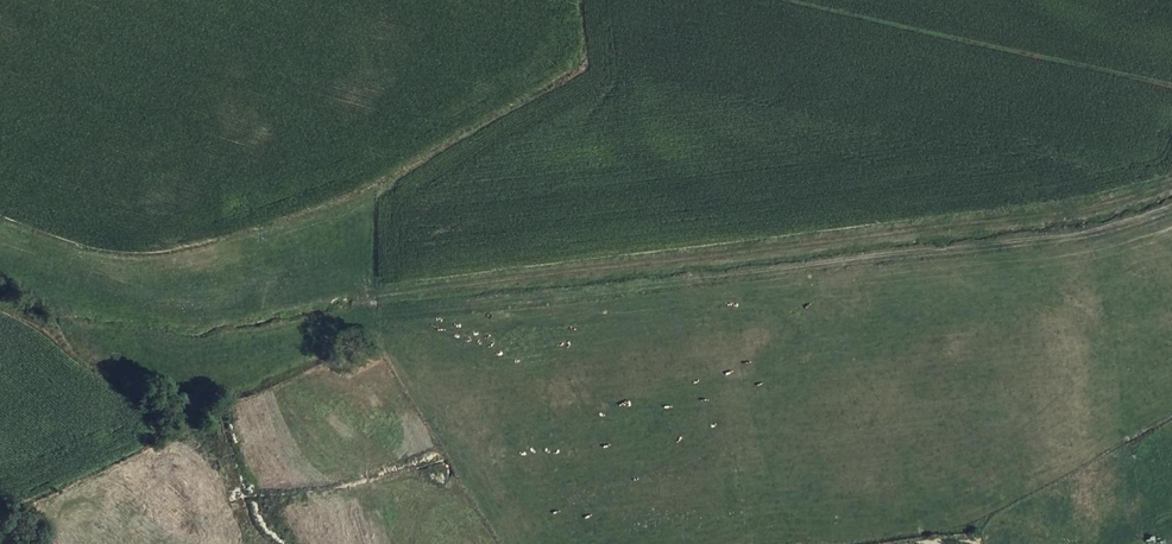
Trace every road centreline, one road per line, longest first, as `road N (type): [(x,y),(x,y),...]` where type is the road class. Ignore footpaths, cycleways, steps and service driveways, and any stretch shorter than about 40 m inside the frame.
road 1 (track): [(374,325),(372,293),(1023,216),(1171,185)]
road 2 (track): [(1171,207),(1100,231),(373,314)]

